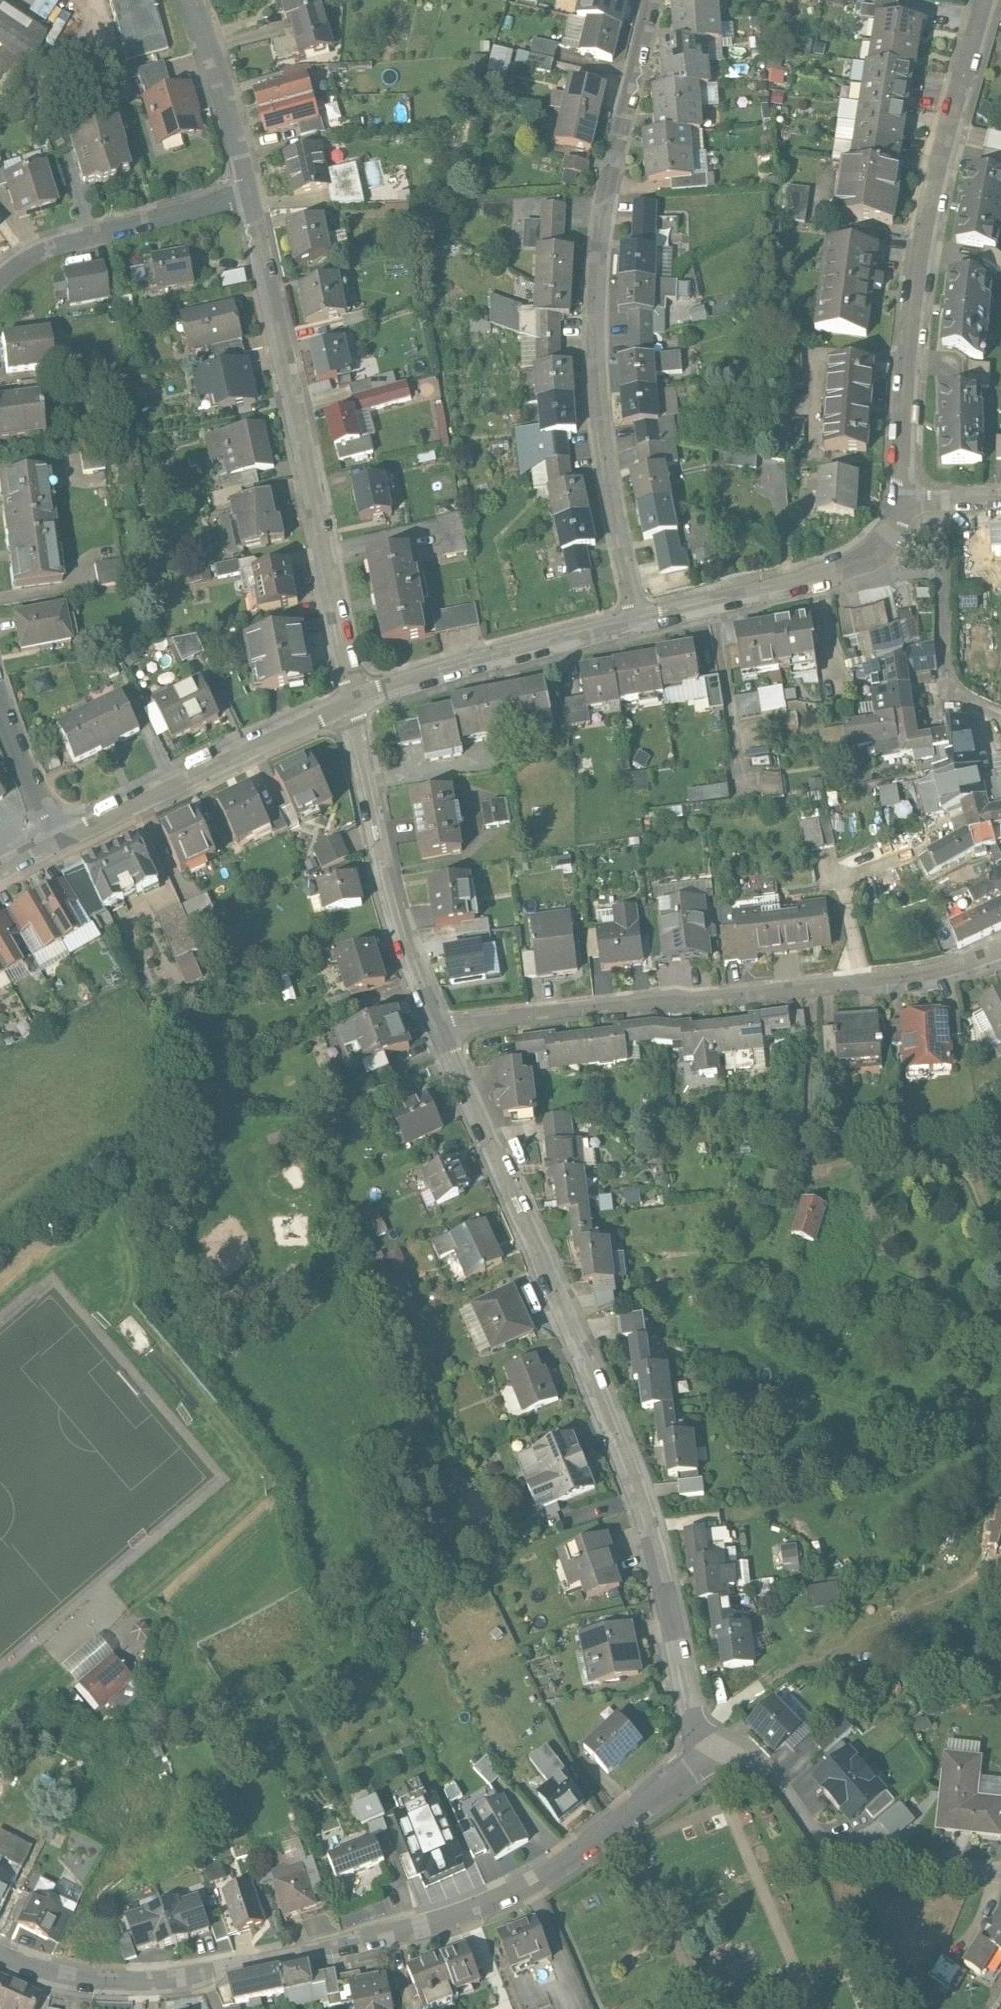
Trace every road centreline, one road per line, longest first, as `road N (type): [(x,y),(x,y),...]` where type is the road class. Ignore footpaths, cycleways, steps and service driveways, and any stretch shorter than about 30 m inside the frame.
road 1 (residential): [(702,1735),(634,1476),(437,1017)]
road 2 (residential): [(702,1735),(536,1862),(396,1918),(151,1964),(96,1967),(0,1936)]
road 3 (residential): [(637,615),(604,455),(596,264),(649,0)]
road 4 (residential): [(1000,932),(910,957),(490,1004),(437,1017)]
road 5 (residential): [(350,696),(250,187)]
road 6 (residential): [(902,492),(928,225),(987,0)]
road 7 (track): [(1000,1210),(971,1151),(929,1128),(806,1137),(815,969)]
road 8 (residential): [(437,1017),(389,890),(350,696)]
road 9 (residential): [(702,1735),(752,1738),(822,1821),(993,1846)]
road 10 (residential): [(59,835),(350,696)]
road 11 (residential): [(350,696),(434,665),(637,615)]
road 12 (residential): [(0,272),(77,229),(250,187)]
road 13 (residential): [(1000,703),(961,682),(947,664),(940,492)]
road 14 (residential): [(712,595),(850,562),(881,544),(902,492)]
road 15 (residential): [(250,187),(193,0)]
road 16 (residential): [(712,595),(736,756)]
road 17 (residential): [(59,835),(0,704)]

